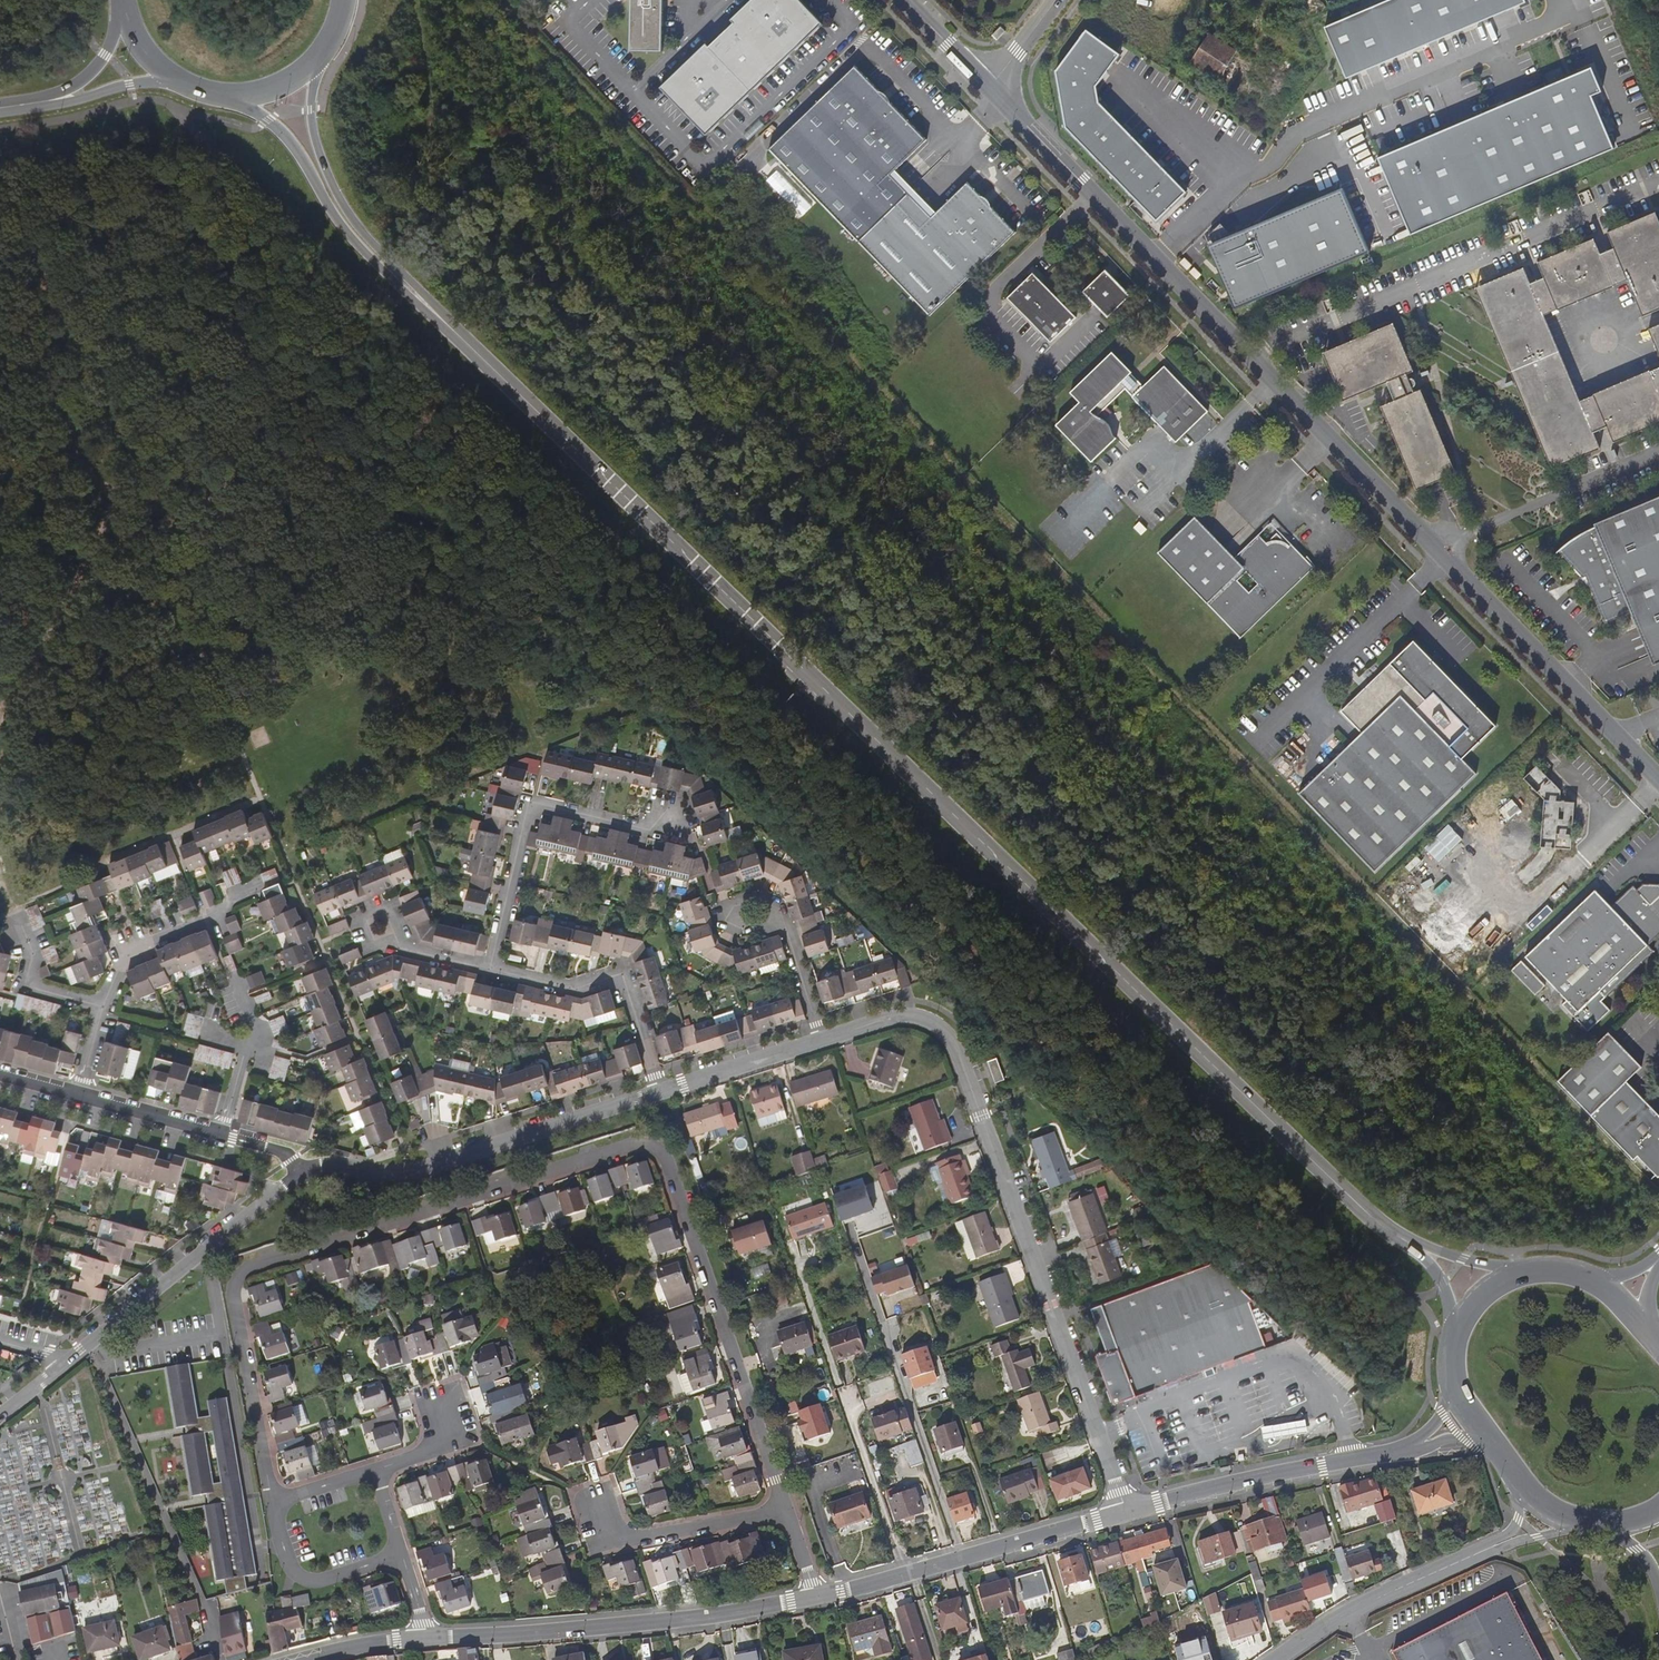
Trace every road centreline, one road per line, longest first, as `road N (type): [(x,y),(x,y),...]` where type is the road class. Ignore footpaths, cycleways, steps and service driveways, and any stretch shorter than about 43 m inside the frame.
road 1 (unclassified): [(1412,1297),(1346,1248),(444,372),(319,236),(171,107),(133,101),(0,130)]
road 2 (secondary): [(1398,1236),(363,245),(328,201)]
road 3 (residential): [(787,1512),(665,1157),(640,1144),(244,1271),(232,1299),(272,1501)]
road 4 (unclassified): [(990,84),(1658,778)]
road 5 (residential): [(1124,1511),(953,1047),(915,1020),(818,1039)]
road 6 (tertiary): [(812,1600),(718,1617),(427,1640)]
road 7 (residential): [(659,1091),(422,1169),(392,1175),(334,1166),(299,1173)]
road 8 (residential): [(962,1558),(856,1255)]
road 9 (residential): [(492,967),(531,801),(649,829),(673,822)]
road 10 (residential): [(64,1364),(299,1173)]
road 11 (tertiary): [(1402,1451),(1124,1511)]
road 12 (residential): [(492,967),(575,986),(623,971),(659,1091)]
road 13 (residential): [(1278,1659),(1354,1608),(1472,1554)]
road 14 (residential): [(903,1576),(840,1389)]
road 15 (residential): [(272,1501),(284,1562),(298,1580),(323,1581),(400,1556)]
road 16 (residential): [(737,918),(782,915),(818,1039)]
road 17 (residential): [(103,1008),(121,952),(225,909)]
road 18 (tertiary): [(1124,1511),(962,1558)]
road 19 (residential): [(818,1039),(659,1091)]
road 20 (residential): [(18,106),(176,83)]
road 21 (residential): [(219,1136),(251,1024),(236,986)]
road 22 (residential): [(635,1538),(787,1512)]
road 23 (residential): [(122,9),(90,73),(65,91),(18,106)]
road 24 (residential): [(103,1008),(25,986),(31,957),(16,919)]
road 25 (residential): [(219,1136),(75,1098)]
road 26 (secondary): [(328,201),(309,111),(317,56)]
road 27 (secondary): [(229,97),(291,148),(328,201)]
road 28 (residential): [(635,1538),(639,1551),(587,1563),(564,1491)]
road 29 (secondary): [(1532,1272),(1398,1236)]
road 30 (tertiary): [(427,1640),(305,1659)]
road 31 (secondary): [(1398,1236),(1434,1270),(1458,1337)]
road 32 (residential): [(564,1491),(614,1474),(635,1538)]

